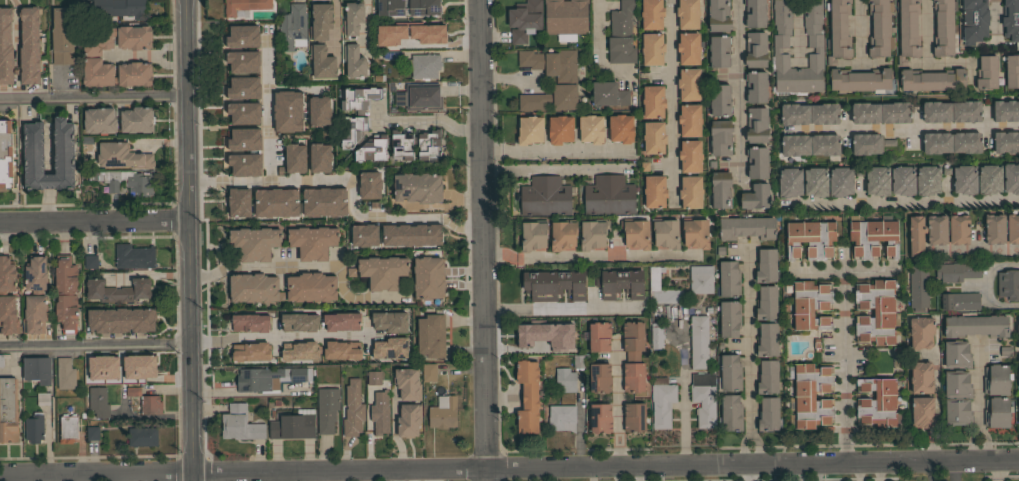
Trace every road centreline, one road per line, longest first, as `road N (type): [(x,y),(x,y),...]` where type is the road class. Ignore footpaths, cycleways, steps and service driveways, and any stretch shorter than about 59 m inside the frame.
road 1 (residential): [(0,477),(1018,465)]
road 2 (tertiary): [(184,0),(196,480)]
road 3 (residential): [(483,0),(486,480)]
road 4 (residential): [(0,223),(189,222)]

